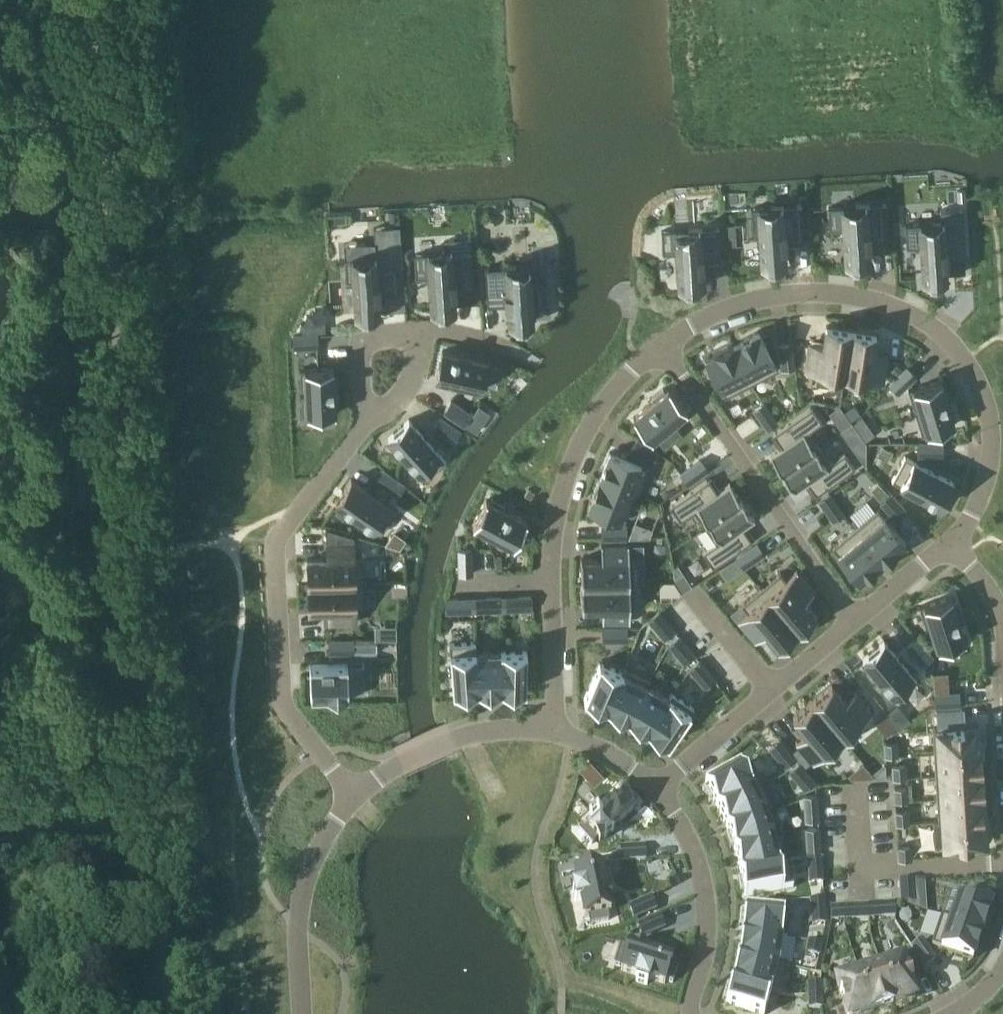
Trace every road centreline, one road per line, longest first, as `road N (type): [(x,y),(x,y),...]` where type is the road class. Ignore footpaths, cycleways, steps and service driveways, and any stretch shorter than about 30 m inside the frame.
road 1 (residential): [(663,345),(726,310),(814,293),(884,304),(932,329),(975,379),(991,436),(980,499),(952,541)]
road 2 (residential): [(354,798),(284,705),(276,549),(367,423)]
road 3 (residential): [(855,621),(663,345)]
road 4 (residential): [(553,584),(557,515),(577,450),(609,398),(663,345)]
road 5 (residential): [(692,1013),(707,932),(704,884),(686,832),(654,788)]
road 6 (residential): [(354,798),(304,880),(302,1013)]
road 7 (residential): [(556,732),(502,730),(453,740),(354,798)]
road 8 (residential): [(772,689),(654,788)]
road 9 (residential): [(556,732),(553,584)]
road 10 (residential): [(1002,862),(861,872)]
road 11 (residential): [(417,336),(380,335),(361,350),(367,423)]
road 12 (residential): [(690,592),(772,689)]
road 13 (residential): [(952,541),(855,621)]

